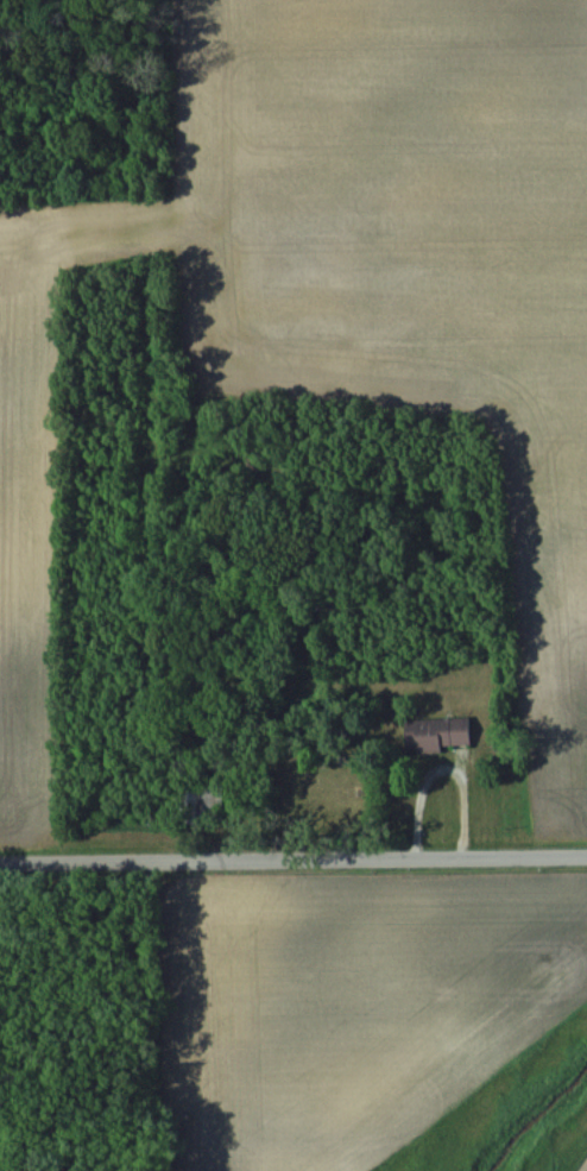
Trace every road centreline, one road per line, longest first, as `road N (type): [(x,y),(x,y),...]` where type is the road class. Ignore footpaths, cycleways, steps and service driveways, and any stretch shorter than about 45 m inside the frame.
road 1 (residential): [(0,854),(586,842)]

